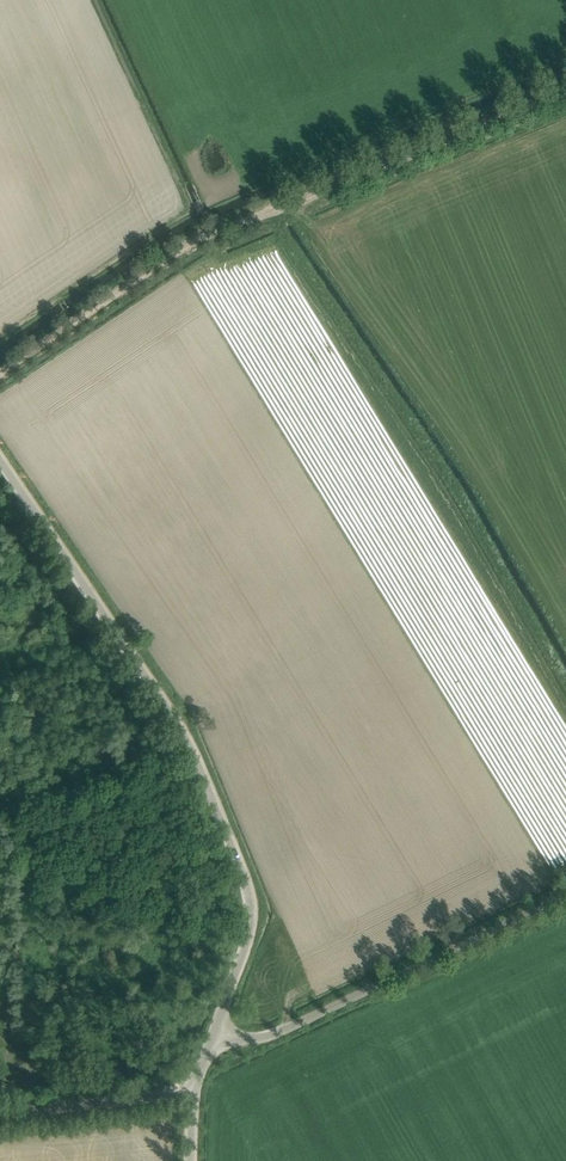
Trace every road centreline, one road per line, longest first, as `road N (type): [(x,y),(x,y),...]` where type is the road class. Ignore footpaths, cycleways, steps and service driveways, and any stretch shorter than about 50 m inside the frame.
road 1 (unclassified): [(214,1031),(255,910),(161,703),(0,462)]
road 2 (track): [(565,87),(169,257),(0,372)]
road 3 (unclassified): [(214,1031),(275,1033),(565,898)]
road 4 (unclassified): [(193,1094),(0,1111)]

